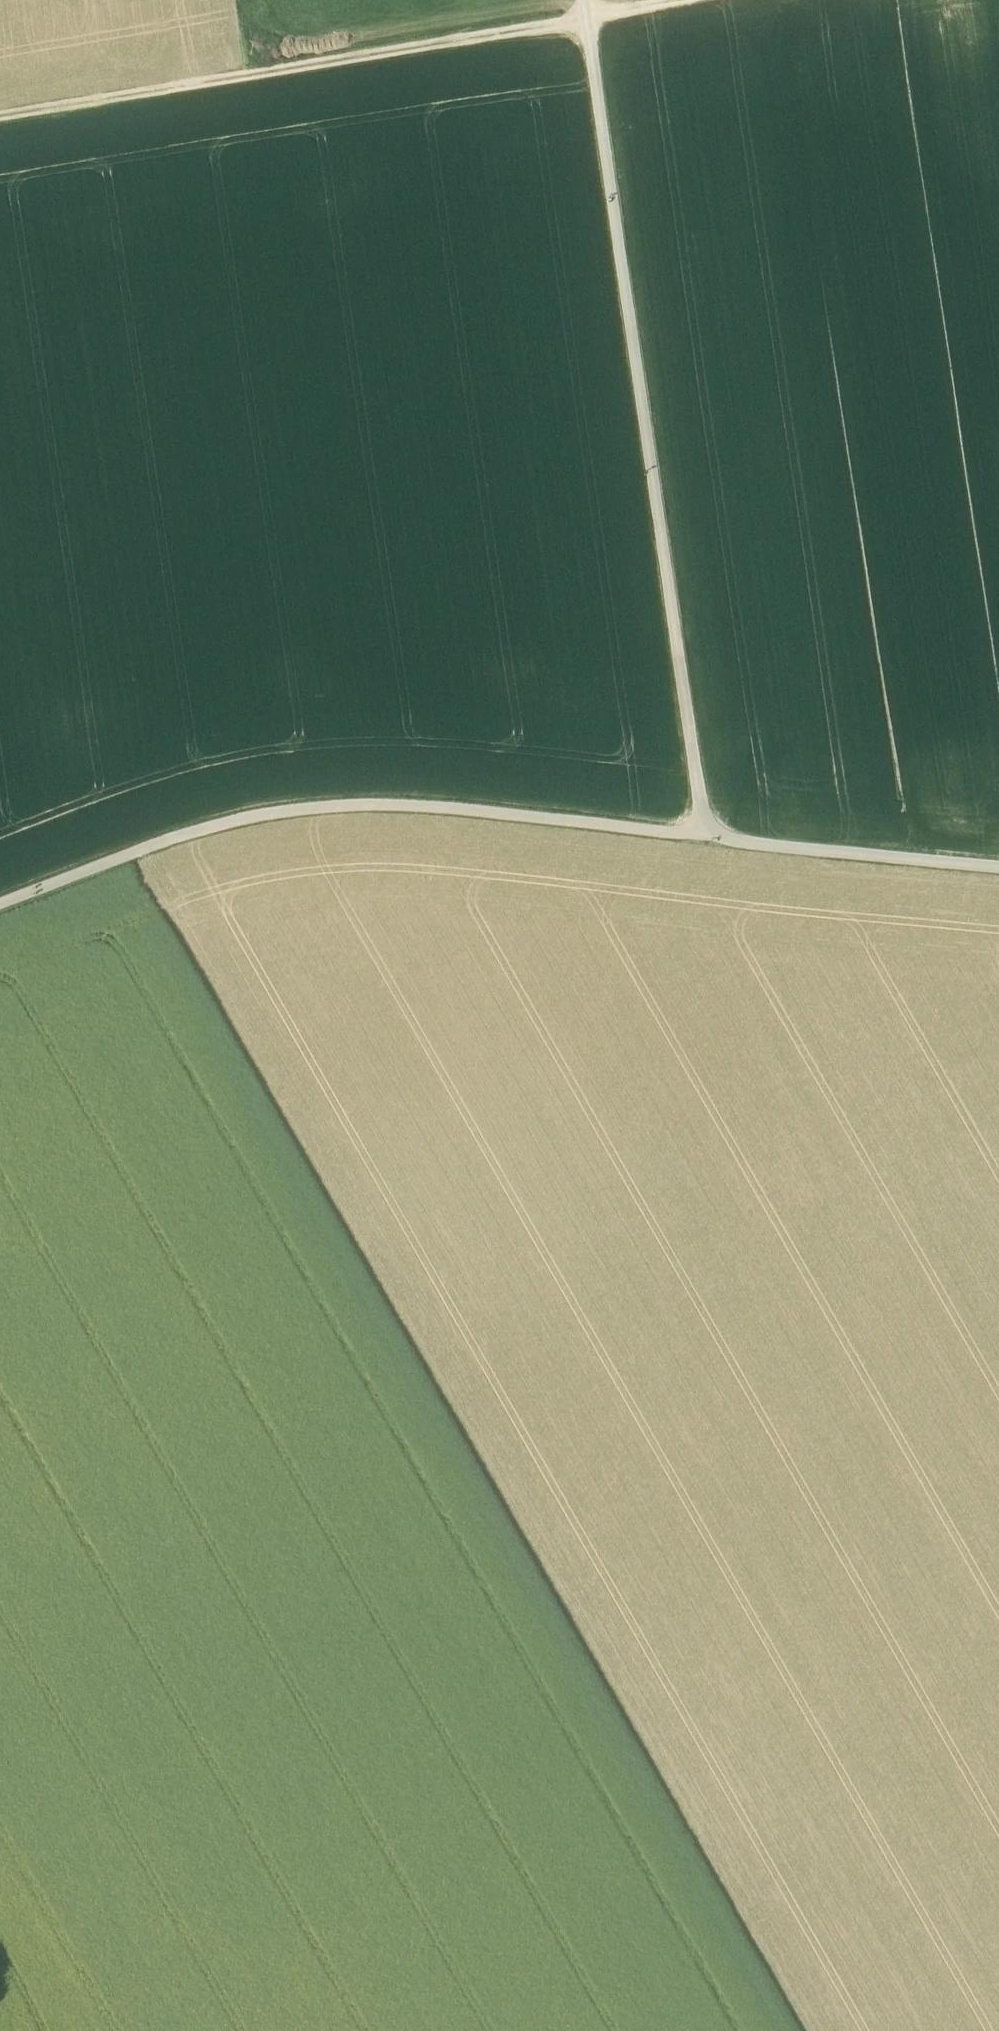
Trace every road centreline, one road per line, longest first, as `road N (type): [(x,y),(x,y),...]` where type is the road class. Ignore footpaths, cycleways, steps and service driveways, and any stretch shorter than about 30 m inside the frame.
road 1 (unclassified): [(0,904),(187,835),(259,817),(354,810),(550,809),(705,837),(998,868)]
road 2 (track): [(0,117),(588,19),(657,0)]

